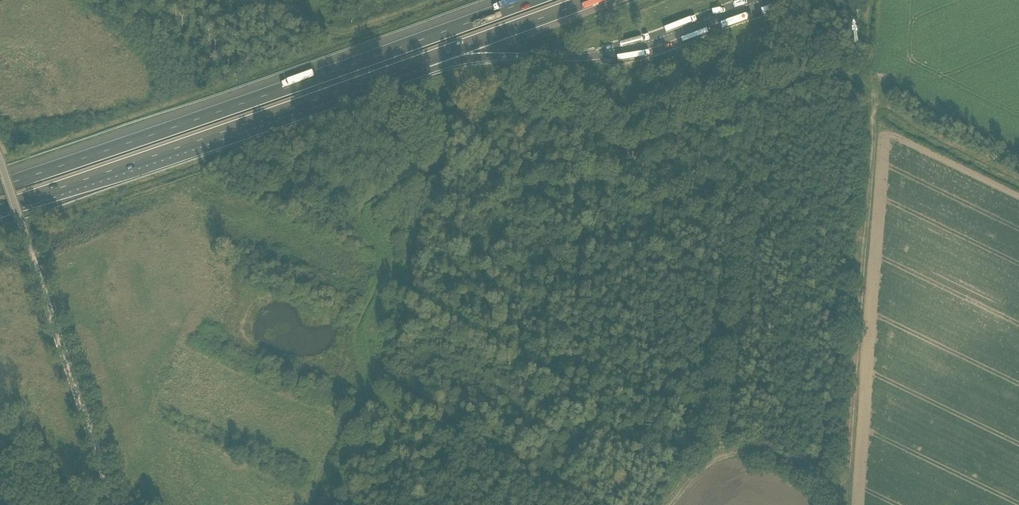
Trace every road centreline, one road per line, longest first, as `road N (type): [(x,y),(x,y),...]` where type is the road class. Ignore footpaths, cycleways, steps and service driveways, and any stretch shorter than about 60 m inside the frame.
road 1 (motorway): [(529,0),(0,187)]
road 2 (motorway): [(0,209),(418,64)]
road 3 (track): [(878,99),(847,504)]
road 4 (unclassified): [(118,504),(0,165)]
road 5 (track): [(847,498),(758,455),(721,450),(673,504)]
road 6 (track): [(453,0),(338,36),(260,0)]
road 7 (motorway): [(418,64),(589,0)]

